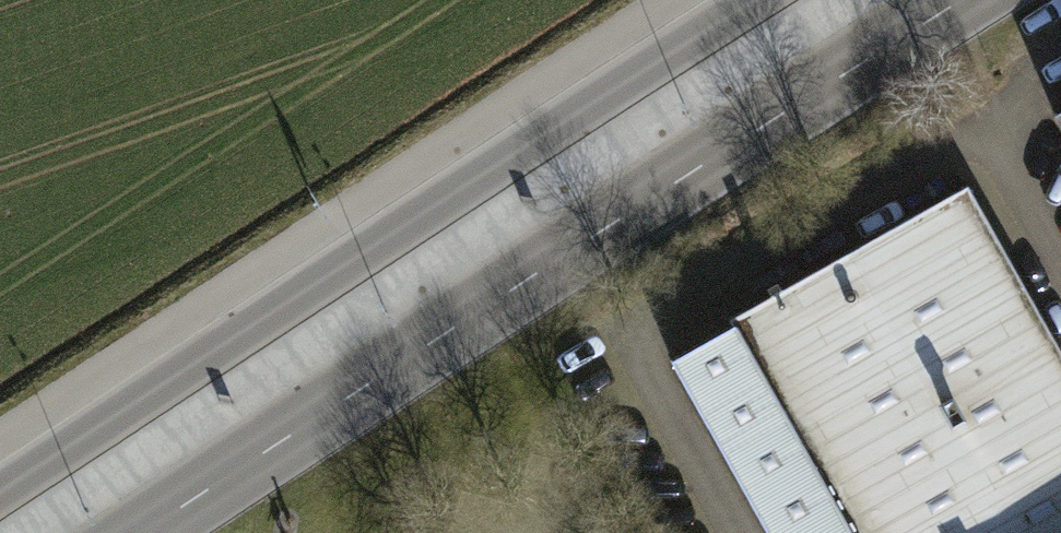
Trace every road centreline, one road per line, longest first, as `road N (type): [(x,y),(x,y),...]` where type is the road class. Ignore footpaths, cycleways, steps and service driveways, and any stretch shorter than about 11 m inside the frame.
road 1 (tertiary): [(146,532),(963,0)]
road 2 (tertiary): [(762,0),(0,497)]

